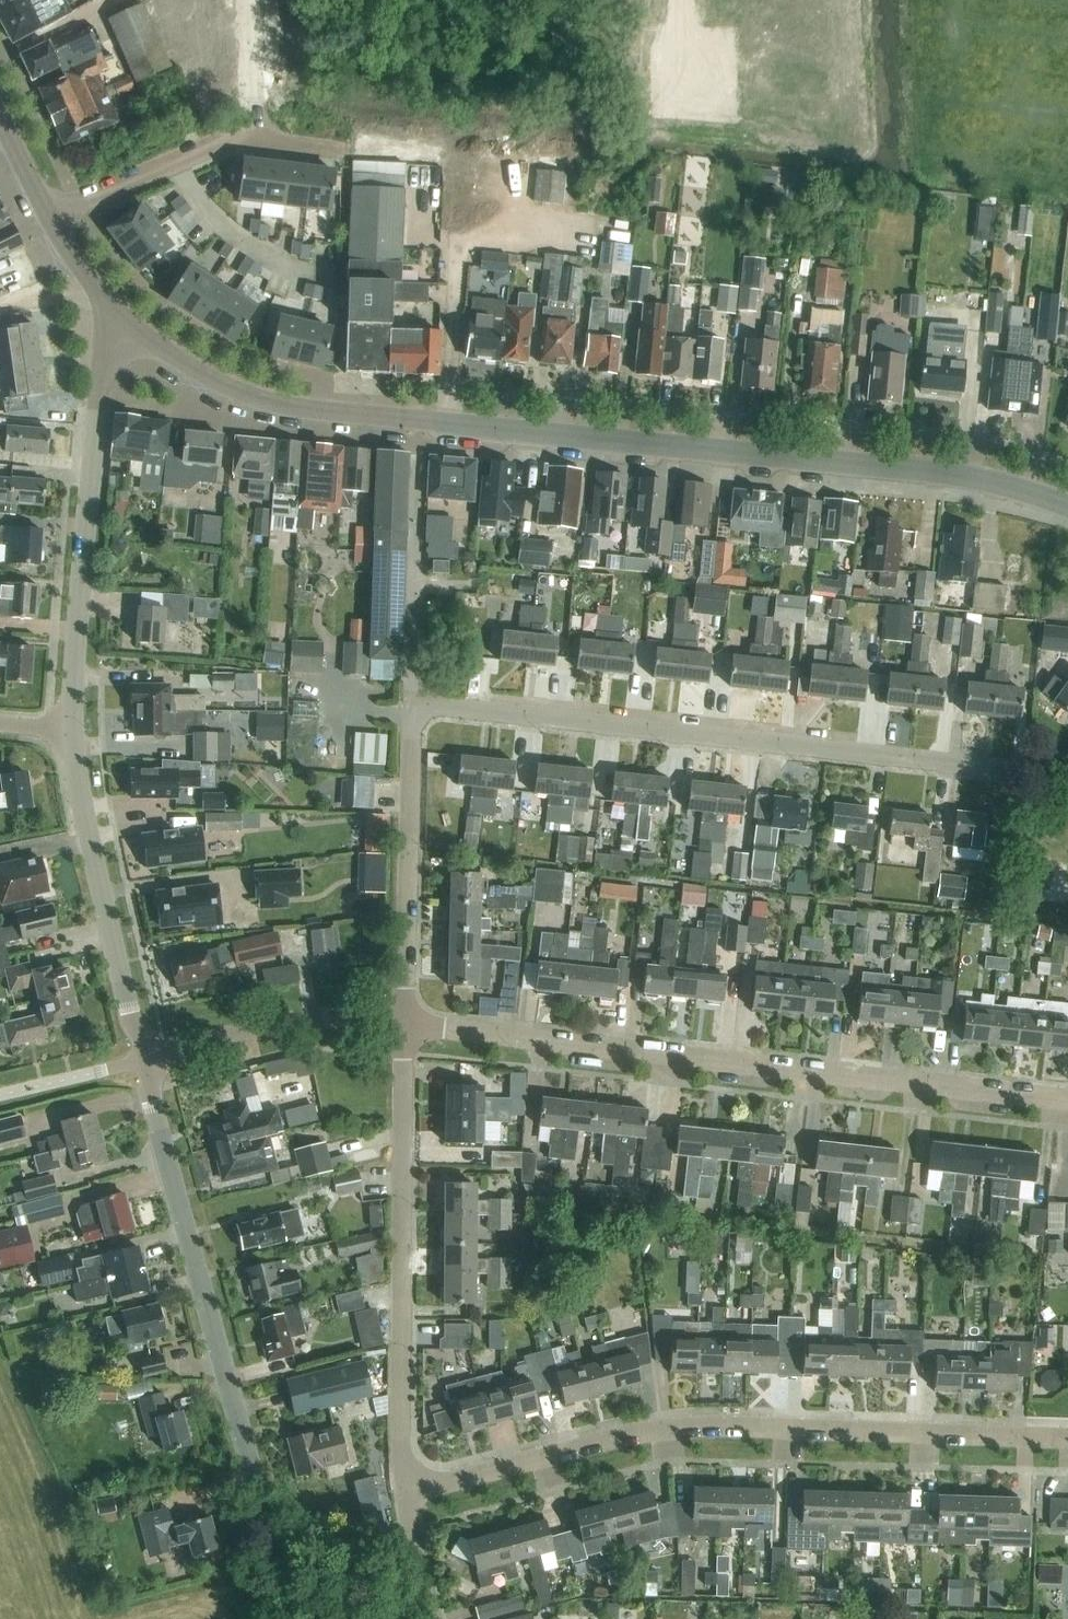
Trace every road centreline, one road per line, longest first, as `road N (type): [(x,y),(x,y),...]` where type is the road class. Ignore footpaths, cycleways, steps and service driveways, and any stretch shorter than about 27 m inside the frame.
road 1 (tertiary): [(1067,508),(963,475),(269,402),(124,327)]
road 2 (residential): [(401,1489),(639,1431),(690,1426),(1067,1440)]
road 3 (residential): [(1067,1100),(403,1022)]
road 4 (residential): [(412,704),(1067,777)]
road 5 (tertiary): [(297,1618),(143,1060)]
road 6 (residential): [(401,1489),(403,1022)]
road 7 (tertiary): [(73,728),(93,411),(103,358),(124,327)]
road 8 (tertiary): [(143,1060),(79,794),(73,728)]
road 9 (residential): [(403,1022),(412,704)]
road 10 (track): [(444,425),(457,242),(494,226),(582,237)]
road 11 (residential): [(143,1060),(311,1019),(403,1022)]
road 12 (residential): [(173,162),(234,236),(270,259),(333,280)]
road 13 (residential): [(255,136),(247,0)]
road 14 (residential): [(49,215),(173,162)]
road 15 (tertiary): [(124,327),(49,215)]
road 16 (residential): [(428,1618),(401,1489)]
road 17 (residential): [(412,704),(414,578)]

